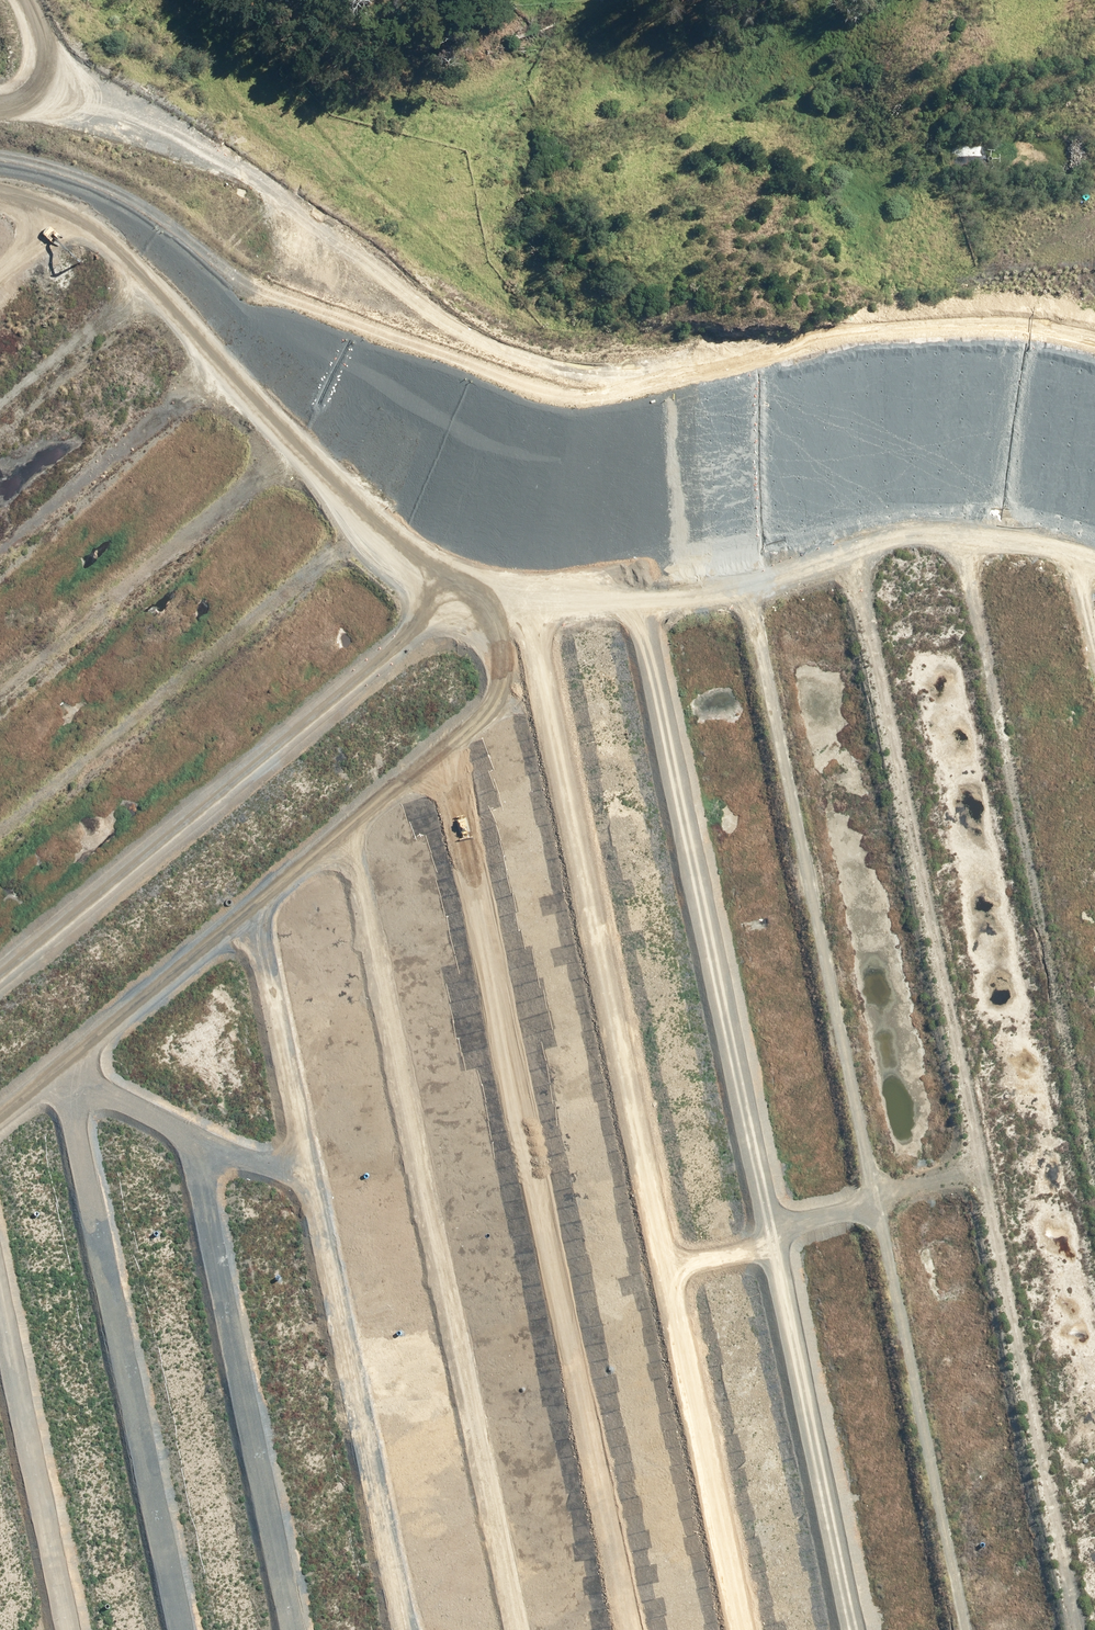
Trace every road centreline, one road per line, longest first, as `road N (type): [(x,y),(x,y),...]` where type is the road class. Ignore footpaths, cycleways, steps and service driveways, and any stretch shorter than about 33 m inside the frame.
road 1 (track): [(527,600),(672,1274),(591,1309),(552,1310),(491,1295),(51,1068)]
road 2 (unclassified): [(0,80),(156,111),(470,292),(540,324),(647,355),(762,365),(1094,369)]
road 3 (track): [(856,1629),(769,1241),(672,1274),(753,1629)]
road 4 (track): [(386,513),(448,591),(472,602),(641,585),(859,542),(970,531),(1094,552)]
road 5 (track): [(0,1108),(482,725),(502,681),(509,602)]
road 6 (track): [(769,1241),(980,1164),(1086,1629)]
road 7 (track): [(769,1241),(641,585)]
road 8 (track): [(871,1204),(746,569)]
road 9 (track): [(1094,1158),(970,531)]
road 10 (track): [(980,1164),(859,542)]
road 11 (track): [(448,591),(0,963)]
road 12 (track): [(523,1303),(449,755)]
road 13 (track): [(0,173),(69,206),(386,513)]
road 14 (track): [(0,827),(386,513)]
road 15 (track): [(871,1204),(964,1629)]
road 16 (track): [(409,1253),(345,837)]
road 17 (track): [(310,441),(0,688)]
road 18 (track): [(0,545),(226,361)]
road 19 (track): [(281,1187),(241,919)]
road 20 (track): [(150,285),(0,407)]

